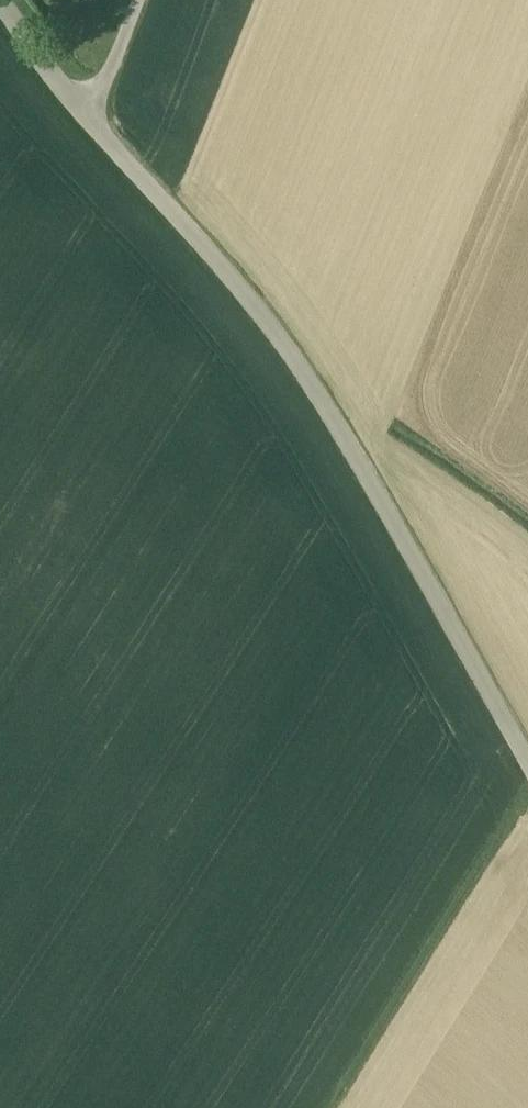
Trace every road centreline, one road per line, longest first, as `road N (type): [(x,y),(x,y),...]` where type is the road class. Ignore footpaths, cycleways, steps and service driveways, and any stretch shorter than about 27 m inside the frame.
road 1 (unclassified): [(527,755),(296,357),(80,103)]
road 2 (track): [(352,1107),(527,832)]
road 3 (unclassified): [(80,103),(4,0)]
road 4 (residential): [(140,0),(113,73),(80,103)]

